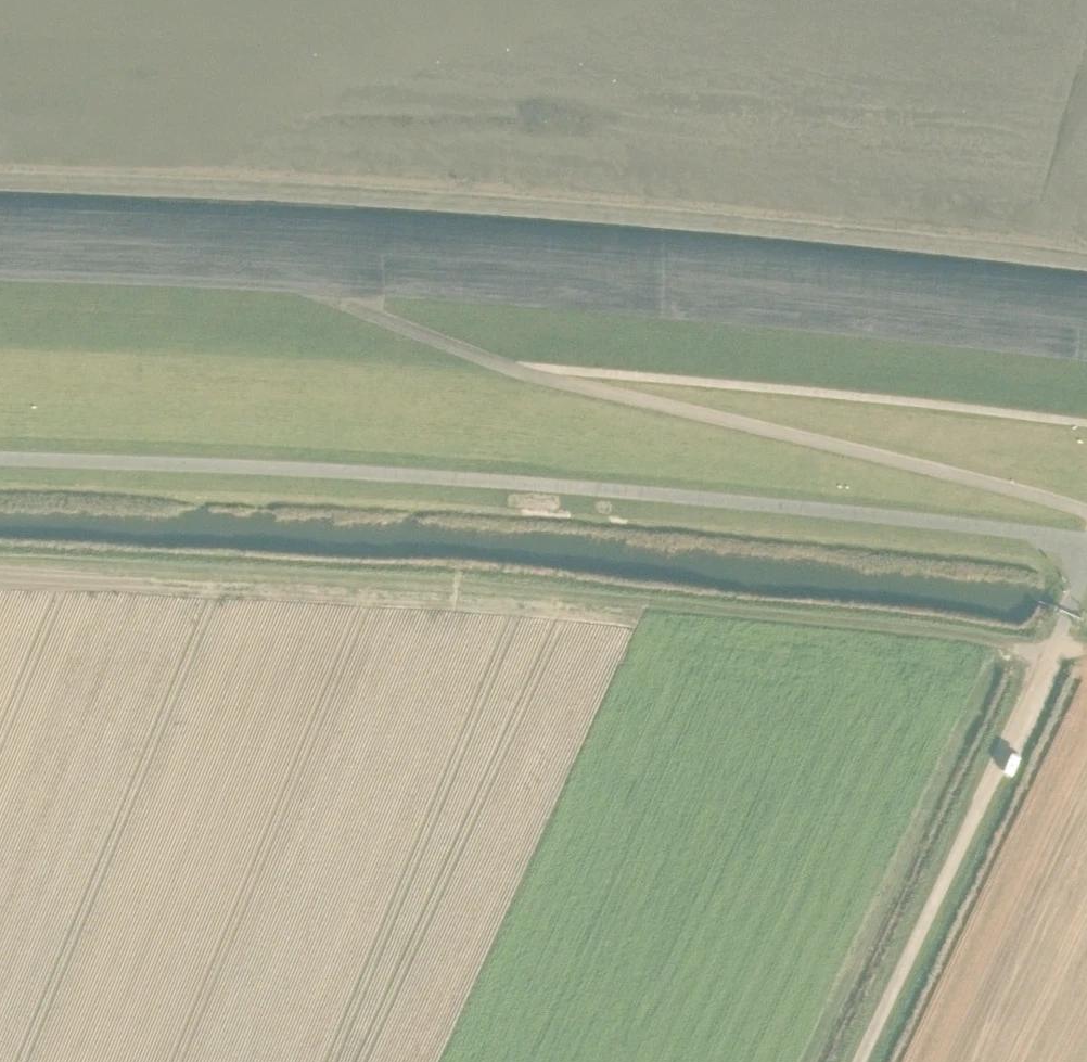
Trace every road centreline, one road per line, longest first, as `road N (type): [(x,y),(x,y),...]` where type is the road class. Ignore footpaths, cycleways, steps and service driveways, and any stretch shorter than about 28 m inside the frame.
road 1 (unclassified): [(858,1061),(1086,574)]

